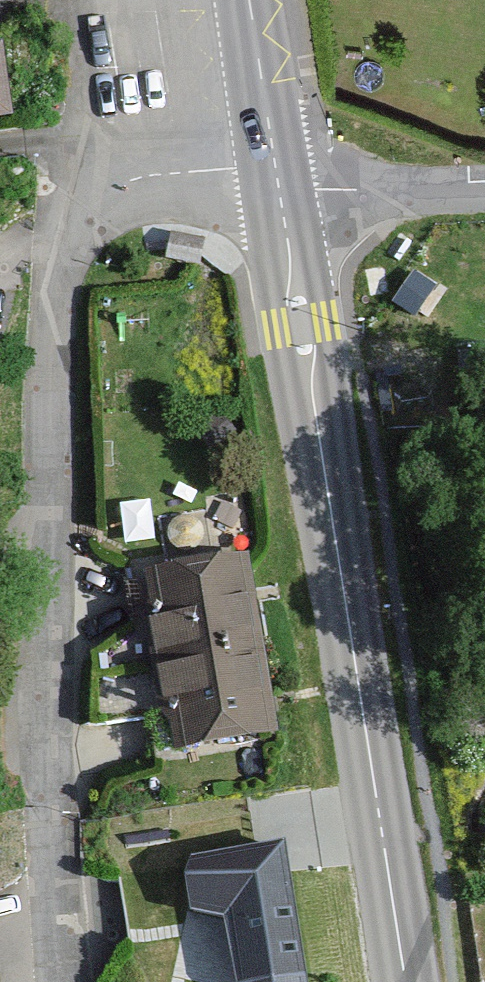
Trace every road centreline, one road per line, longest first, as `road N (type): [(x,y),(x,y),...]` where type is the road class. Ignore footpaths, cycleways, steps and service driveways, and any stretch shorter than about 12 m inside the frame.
road 1 (residential): [(275,163),(130,176),(79,216),(52,275),(42,727),(65,981)]
road 2 (tertiary): [(406,981),(280,195)]
road 3 (residential): [(280,195),(484,187)]
road 4 (tertiary): [(275,163),(249,0)]

